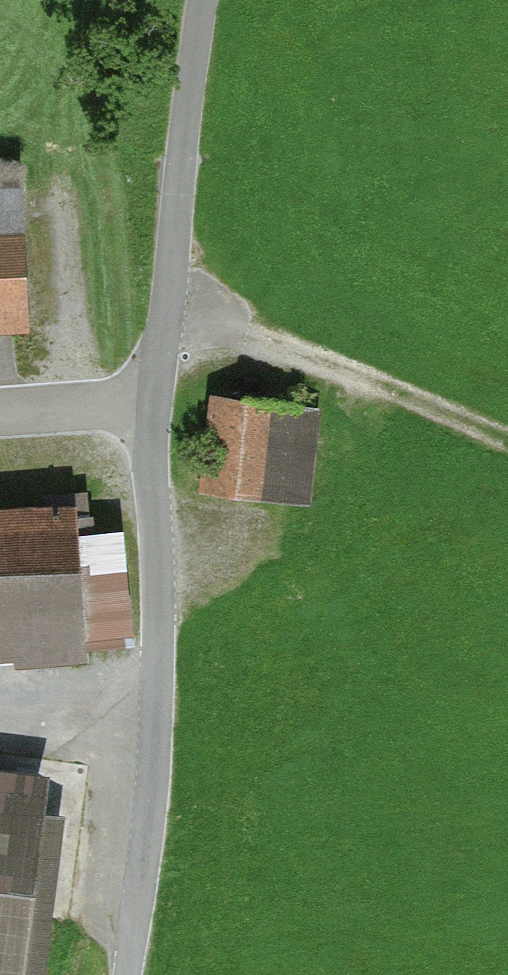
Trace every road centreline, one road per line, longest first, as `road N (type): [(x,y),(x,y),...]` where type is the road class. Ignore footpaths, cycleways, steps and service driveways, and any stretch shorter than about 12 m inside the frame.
road 1 (track): [(127,974),(161,717),(154,400),(210,0)]
road 2 (track): [(507,446),(439,410),(169,306)]
road 3 (track): [(0,705),(161,717)]
road 4 (track): [(154,400),(0,411)]

